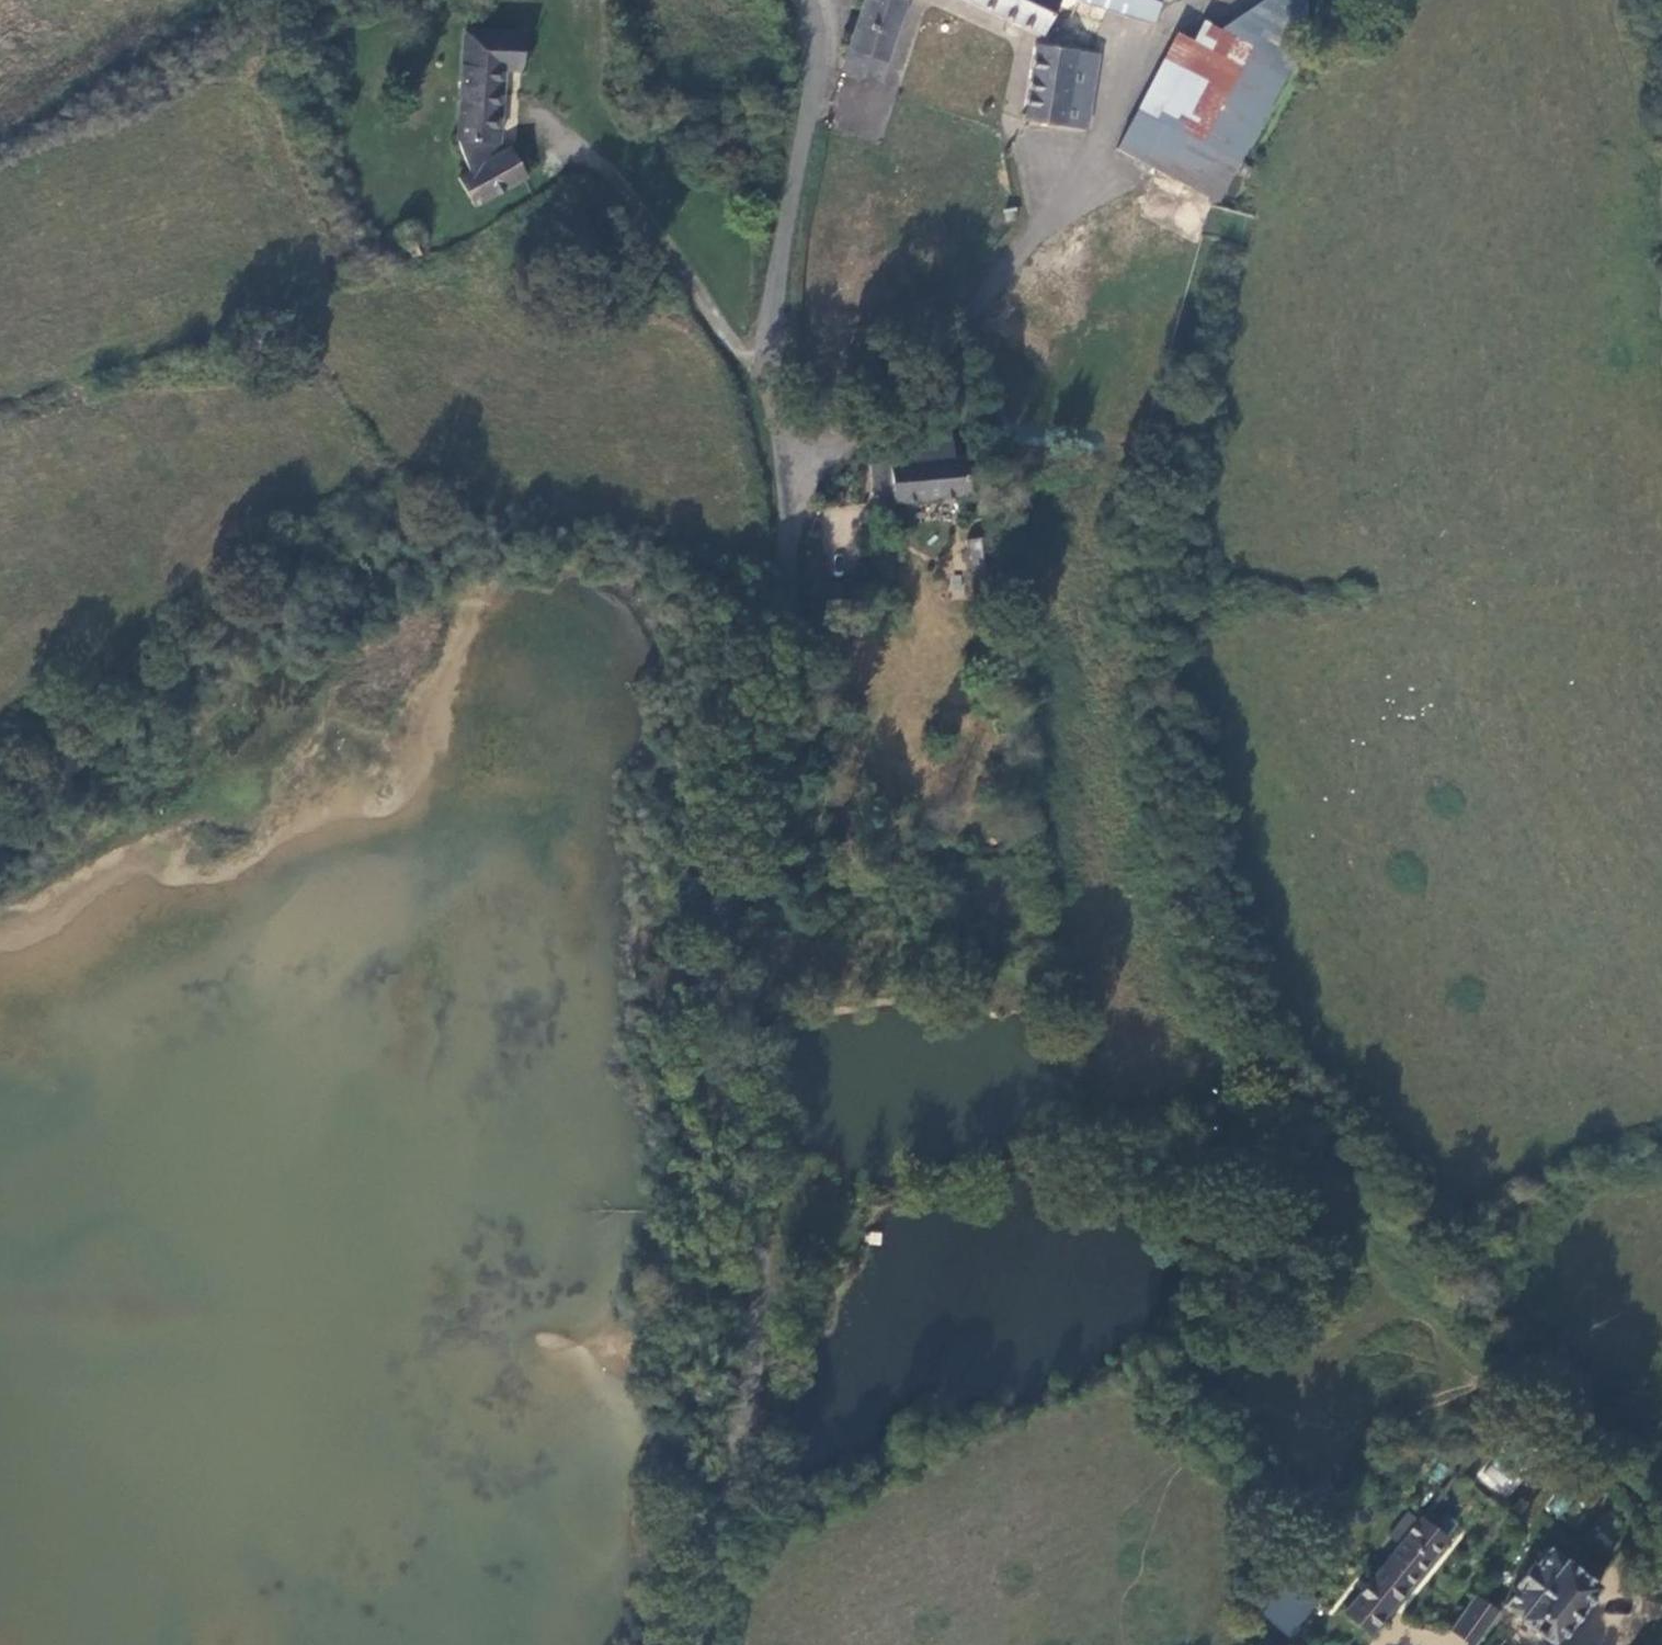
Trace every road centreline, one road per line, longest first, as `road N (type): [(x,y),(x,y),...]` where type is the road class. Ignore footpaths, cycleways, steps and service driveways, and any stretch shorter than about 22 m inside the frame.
road 1 (unclassified): [(702,1644),(761,1333),(756,1218),(717,1025),(714,975),(725,889),(774,720),(792,603),(771,345),(814,67),(806,0)]

